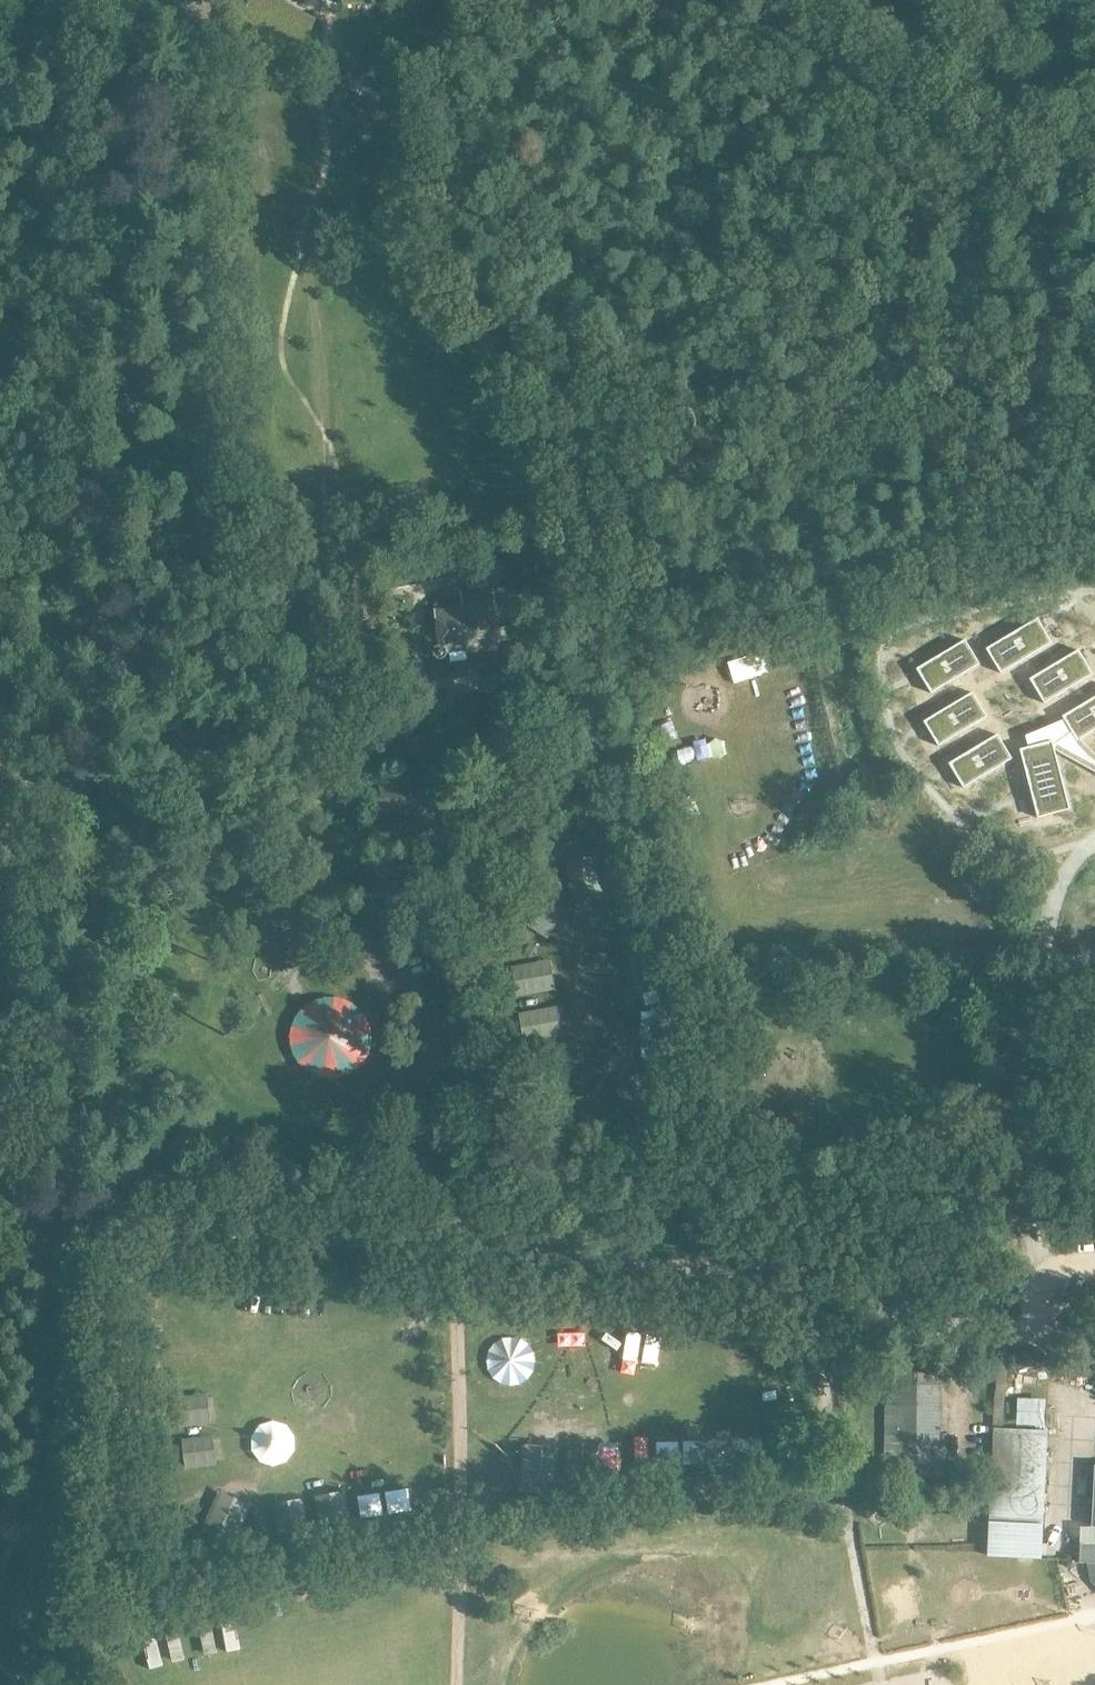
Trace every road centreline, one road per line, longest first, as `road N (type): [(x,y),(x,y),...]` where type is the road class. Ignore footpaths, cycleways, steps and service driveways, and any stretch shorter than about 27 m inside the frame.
road 1 (track): [(134,0),(59,1170),(64,1208)]
road 2 (track): [(0,598),(96,637),(293,684),(318,800),(317,879),(290,888),(264,917),(227,973),(212,1029),(242,1095),(270,1119),(349,1119),(381,1084),(393,983),(369,926),(334,894)]
road 3 (unclassified): [(30,1210),(715,1270),(1094,1348)]
road 4 (track): [(150,651),(158,591),(180,559),(230,561),(326,581),(350,598),(363,614),(374,660),(318,800)]
road 5 (track): [(1041,1196),(1040,898),(981,830),(918,837)]
road 6 (track): [(1094,1198),(770,1184),(736,1275)]
road 7 (track): [(326,581),(311,254)]
road 8 (tertiary): [(1094,155),(1027,123),(853,0)]
road 9 (track): [(115,1222),(102,1386),(111,1474)]
road 10 (track): [(293,684),(349,692),(524,673)]
road 11 (track): [(369,926),(477,914),(510,944)]
road 12 (track): [(808,1413),(830,1408),(809,1288)]

